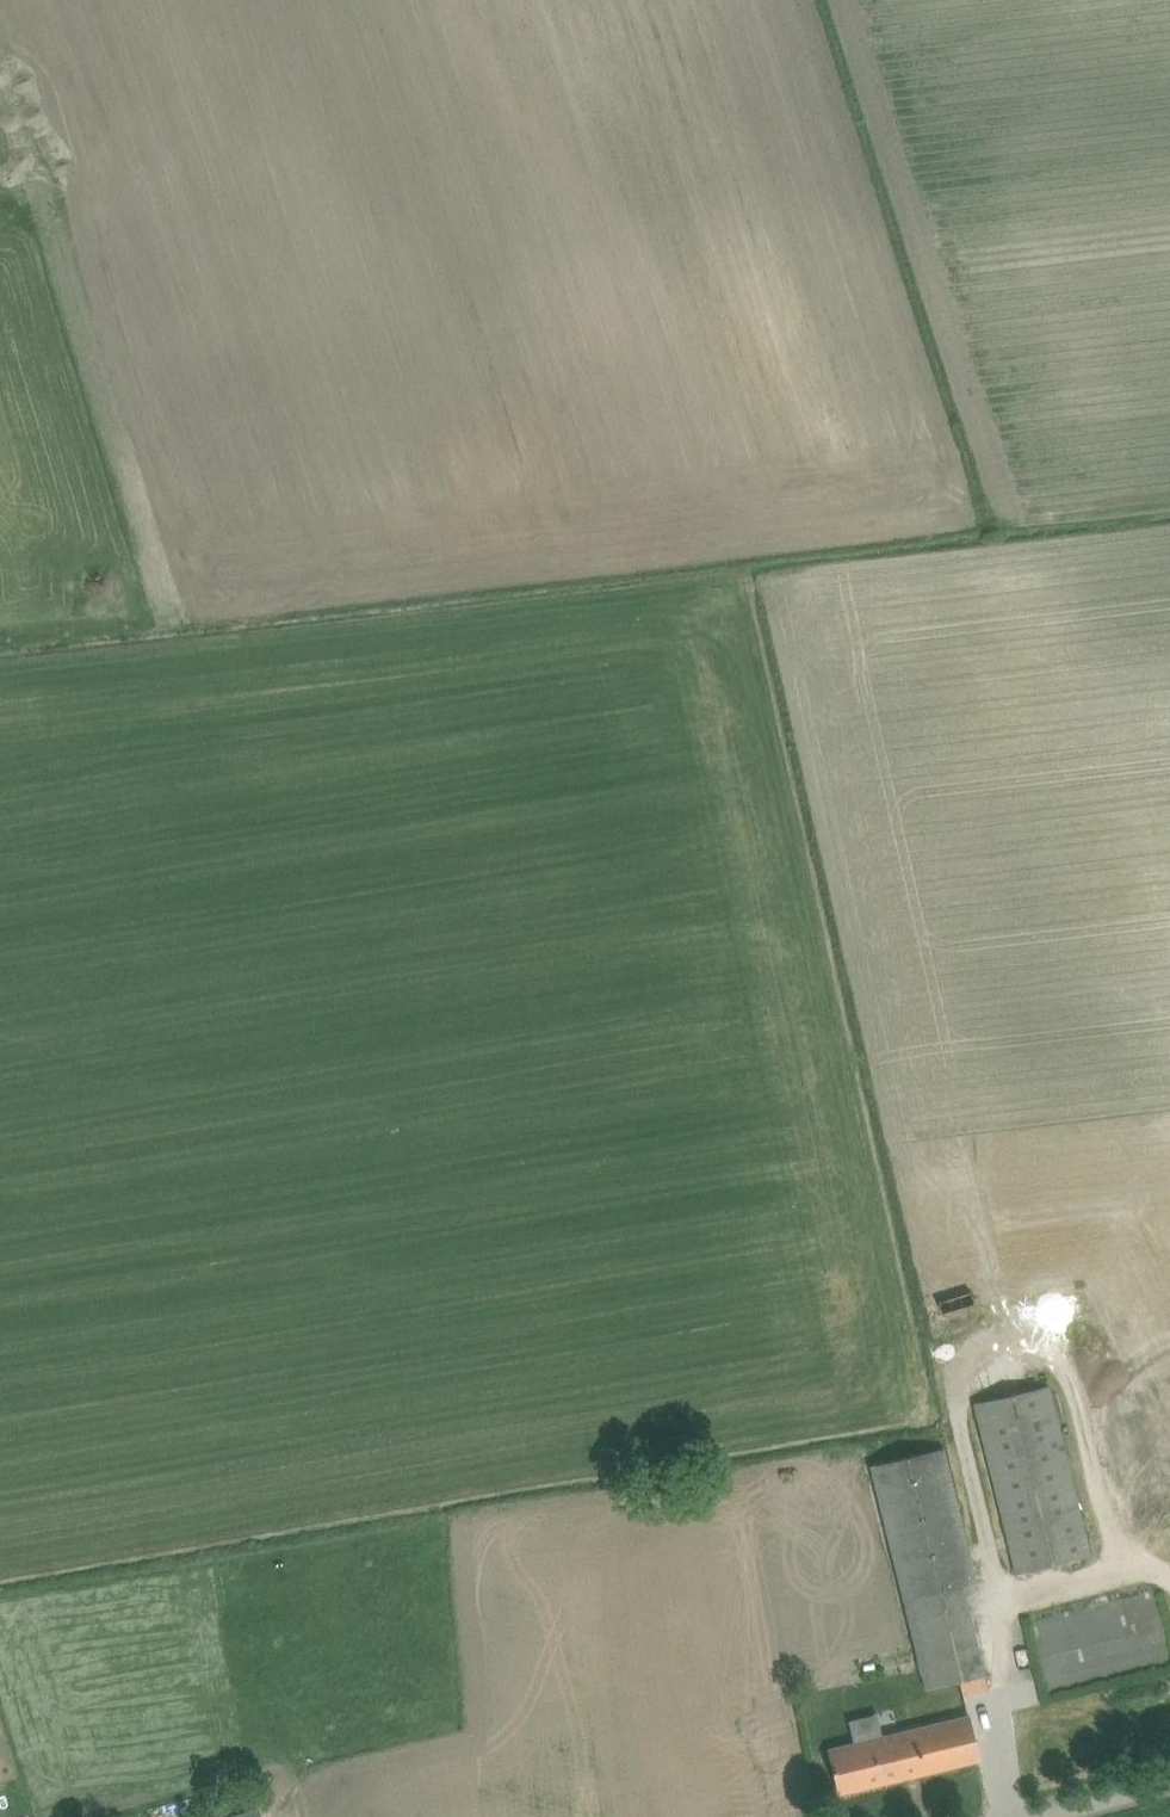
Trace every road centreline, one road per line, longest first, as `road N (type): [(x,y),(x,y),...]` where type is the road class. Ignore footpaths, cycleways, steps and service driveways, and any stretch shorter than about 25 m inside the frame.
road 1 (unclassified): [(1046,1816),(1169,1781)]

